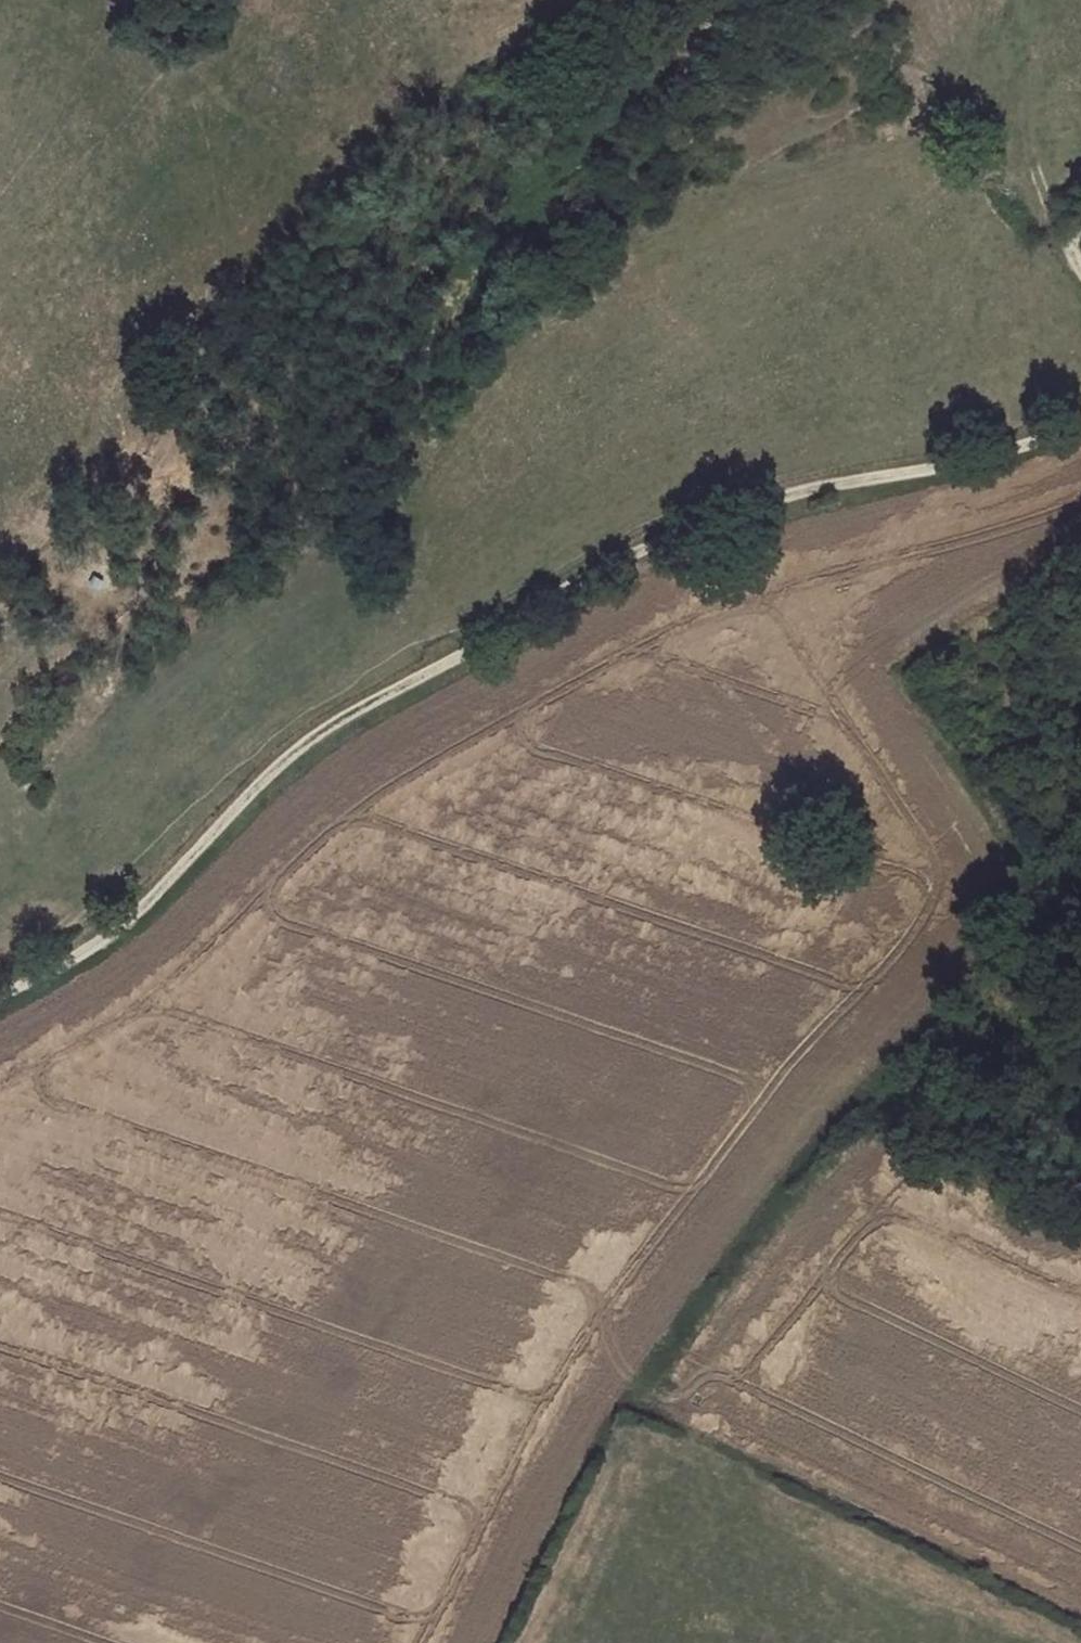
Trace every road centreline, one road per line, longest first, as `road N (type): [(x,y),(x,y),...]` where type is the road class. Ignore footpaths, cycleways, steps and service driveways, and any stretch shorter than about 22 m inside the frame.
road 1 (track): [(0,998),(48,977),(100,939),(187,863),(289,756),(632,556),(747,509),(1008,453),(1080,425)]
road 2 (track): [(1073,251),(1031,162),(1030,0)]

